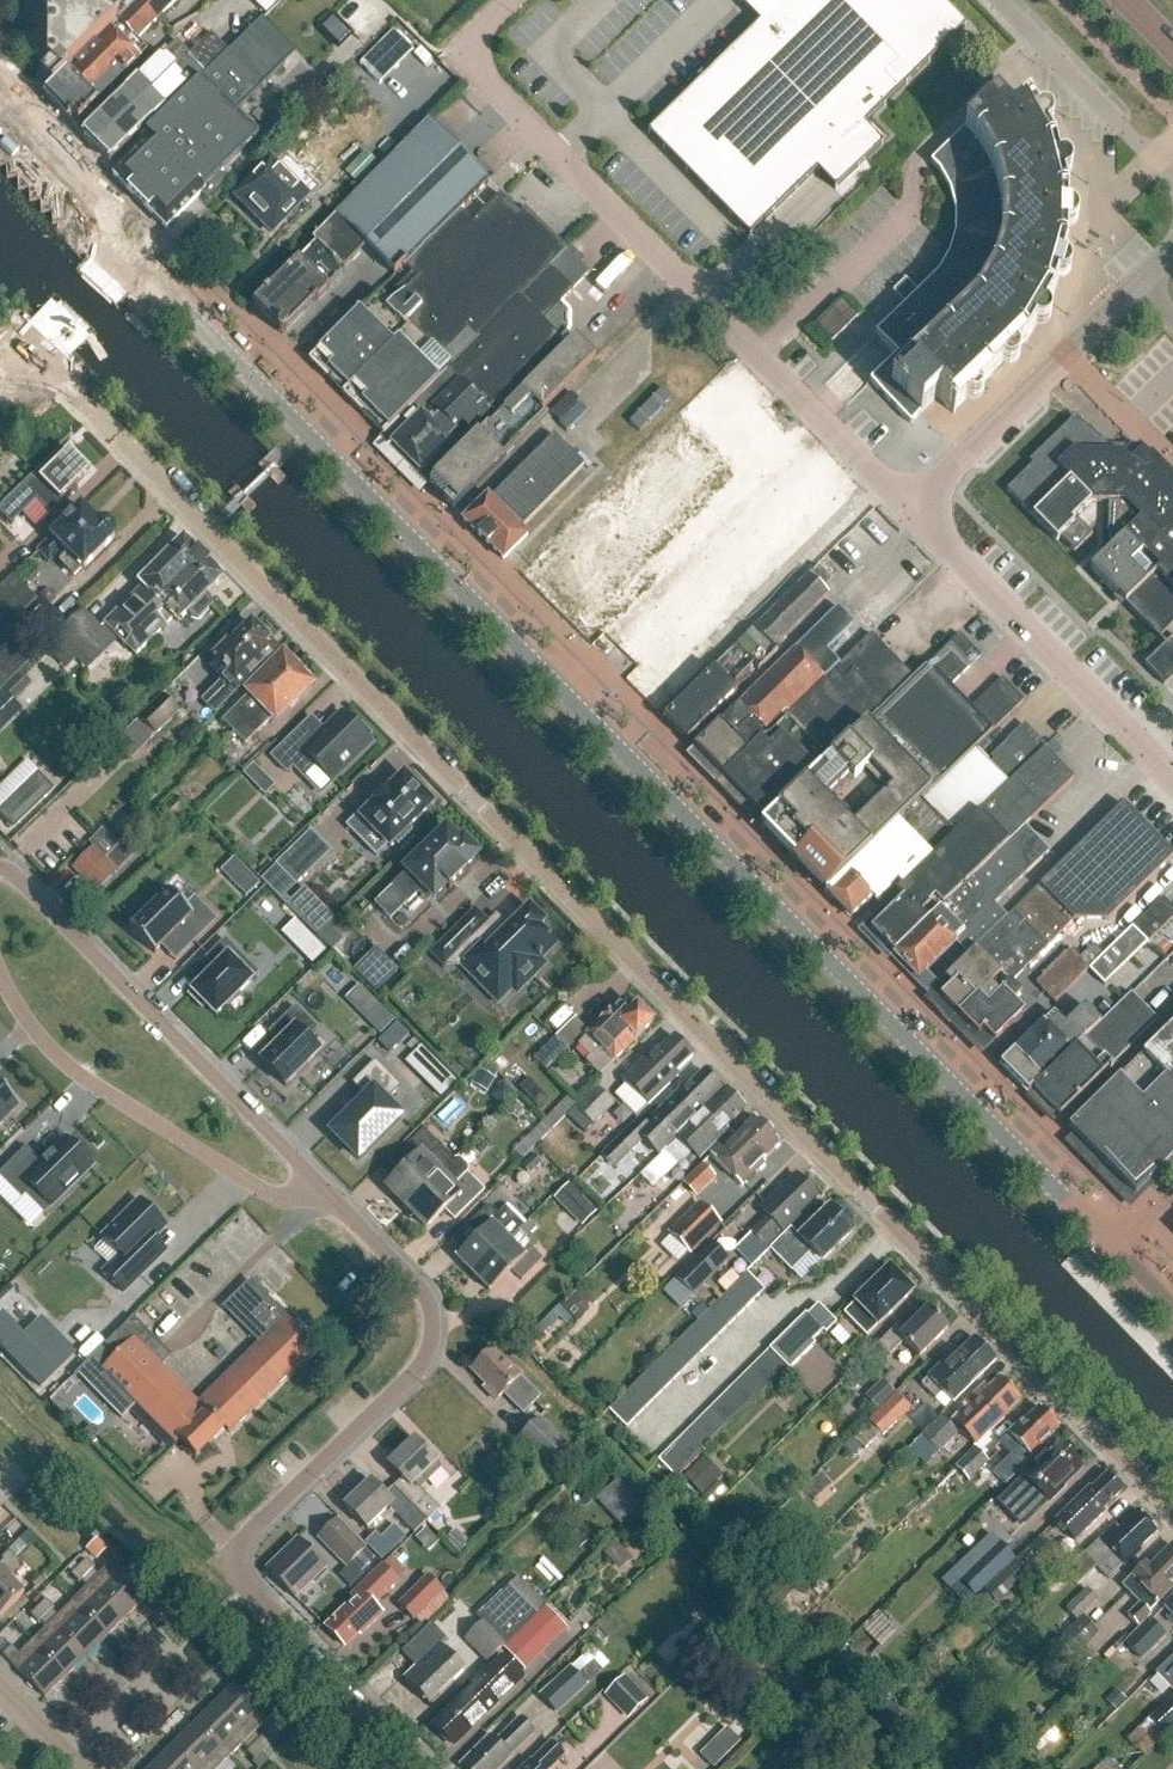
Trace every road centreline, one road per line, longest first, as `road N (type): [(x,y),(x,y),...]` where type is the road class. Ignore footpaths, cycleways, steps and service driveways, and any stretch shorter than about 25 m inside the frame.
road 1 (residential): [(25,347),(1172,1517)]
road 2 (tertiary): [(150,275),(1117,1255)]
road 3 (residential): [(427,1768),(222,1561),(389,1383),(421,1330),(400,1274),(319,1190)]
road 4 (unclassified): [(909,512),(556,155)]
road 5 (residential): [(319,1190),(0,862)]
road 6 (residential): [(0,962),(36,1033),(79,1074),(276,1195),(319,1190)]
road 7 (unclassified): [(909,512),(1172,250)]
road 8 (unclassified): [(1172,772),(909,512)]
road 9 (unclassified): [(993,0),(1172,179)]
road 10 (unclassified): [(513,0),(478,32),(472,55),(478,78),(556,155)]
road 11 (tertiary): [(120,245),(117,226),(0,106)]
road 12 (tertiary): [(25,347),(102,276),(120,245)]

